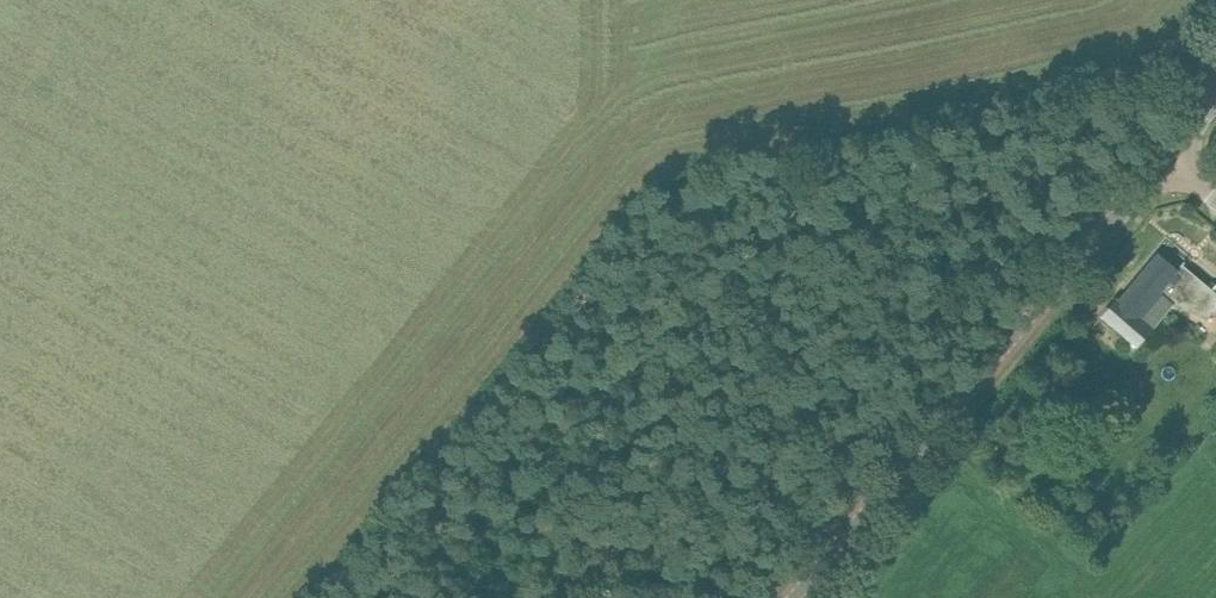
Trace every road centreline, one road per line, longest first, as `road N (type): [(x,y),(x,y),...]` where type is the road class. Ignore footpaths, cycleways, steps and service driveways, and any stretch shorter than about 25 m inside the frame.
road 1 (tertiary): [(795,597),(1164,150)]

